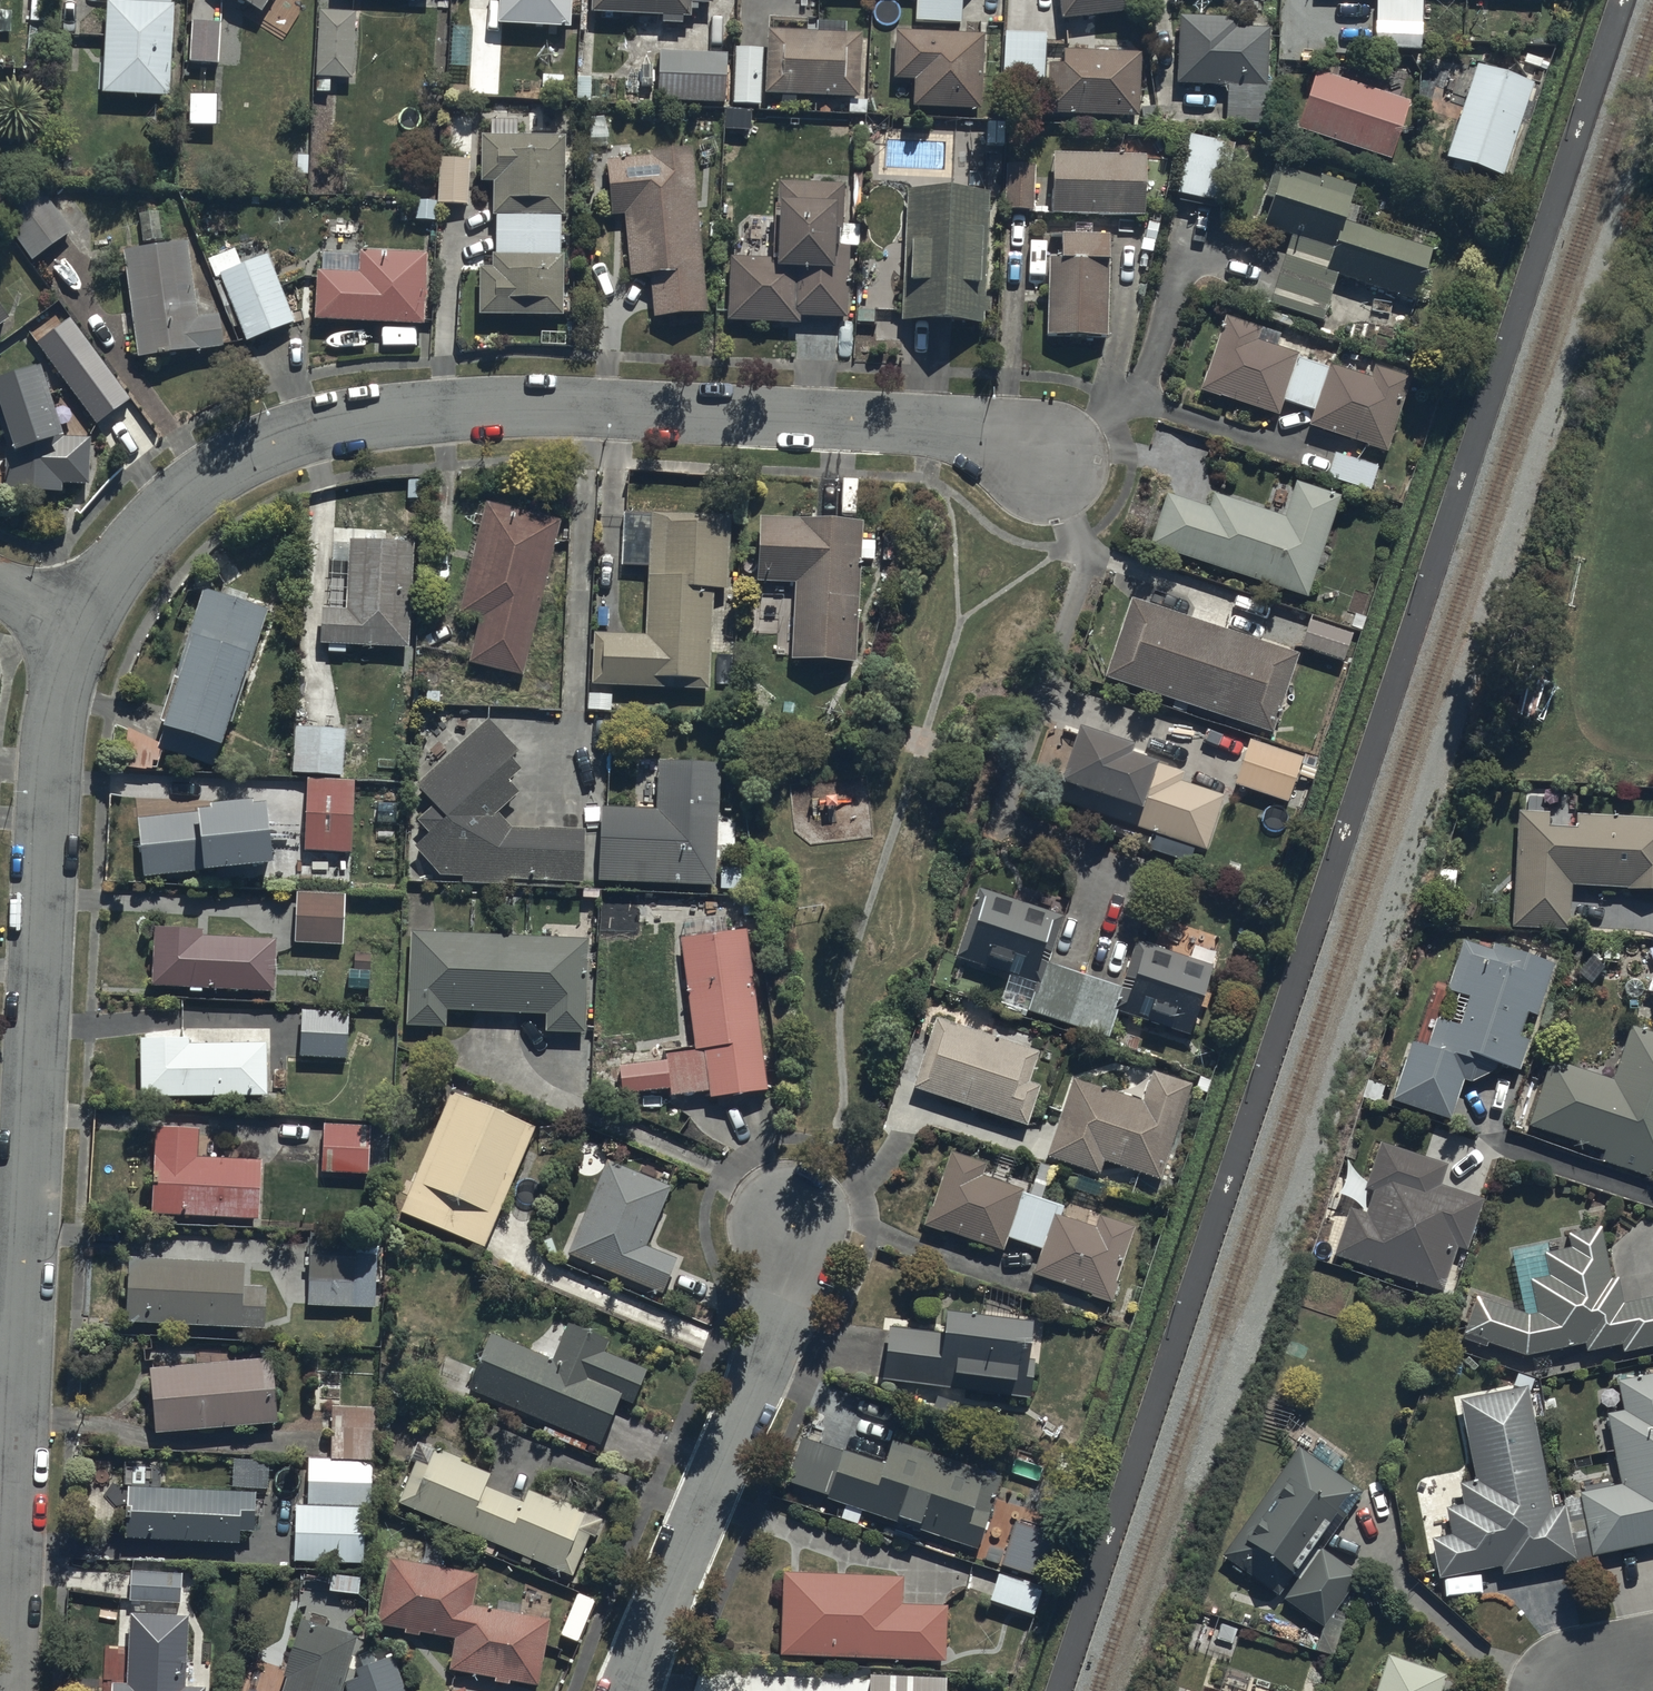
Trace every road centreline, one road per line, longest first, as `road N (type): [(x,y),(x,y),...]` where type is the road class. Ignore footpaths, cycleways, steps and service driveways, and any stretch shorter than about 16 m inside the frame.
road 1 (residential): [(6,1690),(48,794),(56,711),(77,628)]
road 2 (residential): [(77,628),(113,566),(188,491),(236,460),(336,423),(393,414),(608,412),(855,424),(1041,450)]
road 3 (residential): [(632,1690),(787,1301),(789,1218)]

